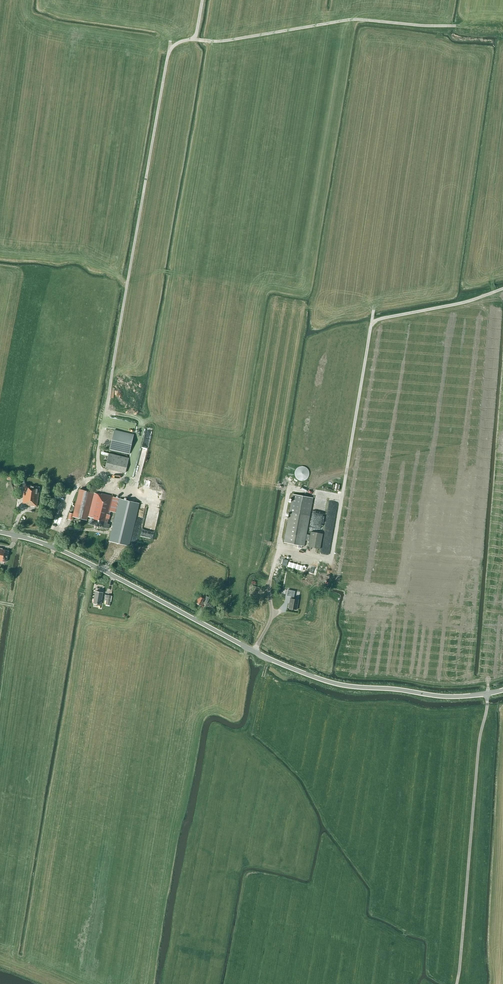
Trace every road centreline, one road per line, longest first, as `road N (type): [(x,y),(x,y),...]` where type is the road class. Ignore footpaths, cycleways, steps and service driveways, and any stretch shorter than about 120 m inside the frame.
road 1 (track): [(75,490),(100,477),(170,41),(155,28),(57,13),(45,0)]
road 2 (tertiary): [(486,694),(440,696),(324,680),(66,553),(0,532)]
road 3 (track): [(170,50),(184,41),(350,20),(457,26)]

